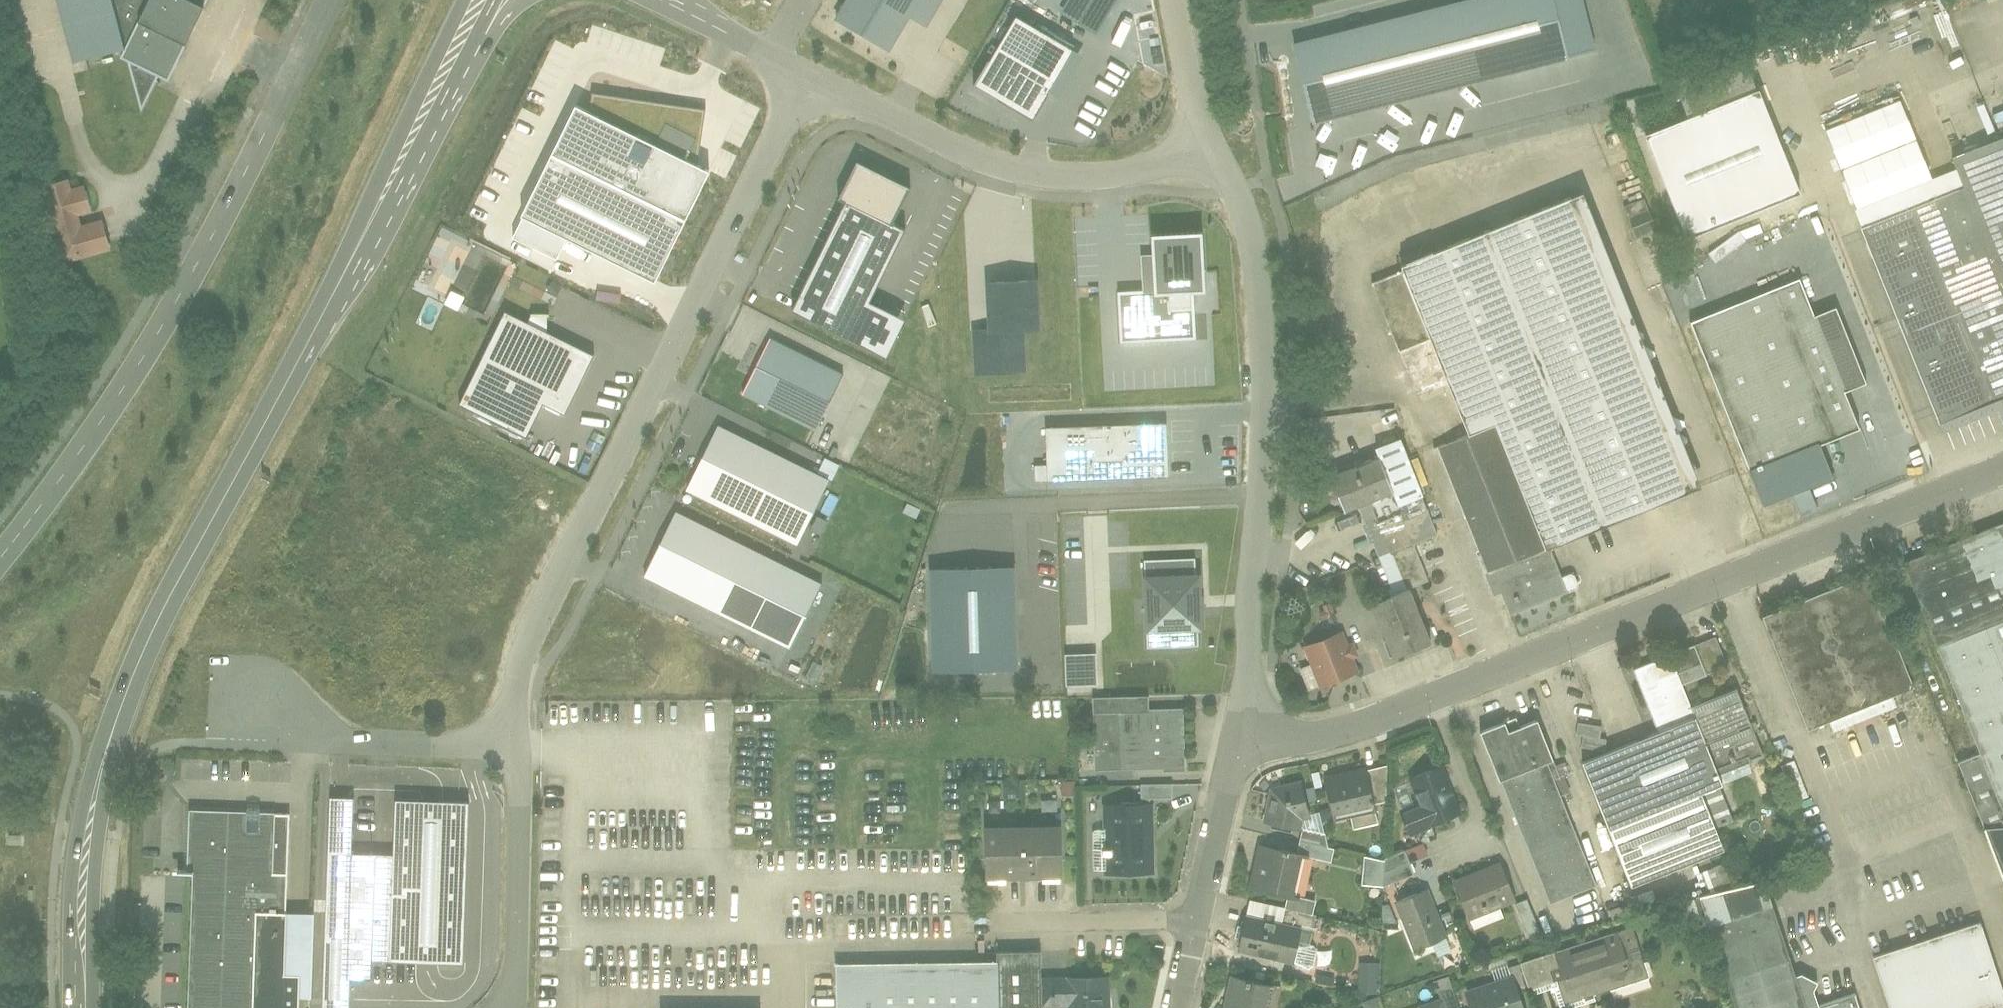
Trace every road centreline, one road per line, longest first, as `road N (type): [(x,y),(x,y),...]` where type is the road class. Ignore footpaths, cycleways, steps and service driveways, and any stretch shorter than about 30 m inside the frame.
road 1 (residential): [(2002,471),(1369,724),(1305,739),(1239,734)]
road 2 (residential): [(492,748),(516,695),(529,635),(810,75)]
road 3 (primary): [(133,674),(463,31)]
road 4 (residential): [(1208,142),(1245,211),(1266,313),(1269,404),(1251,673),(1239,734)]
road 5 (residential): [(1208,142),(1137,171),(1038,173),(973,155),(810,75)]
road 6 (residential): [(329,0),(158,333)]
road 7 (residential): [(1239,734),(1179,1007)]
road 8 (residential): [(0,559),(158,333)]
road 9 (unclassified): [(492,748),(508,755),(522,790),(518,973),(503,1007)]
road 10 (primary): [(133,674),(92,808),(82,940)]
road 11 (unclassified): [(267,745),(492,748)]
road 12 (residential): [(810,75),(670,0)]
road 13 (residential): [(1174,0),(1208,142)]

